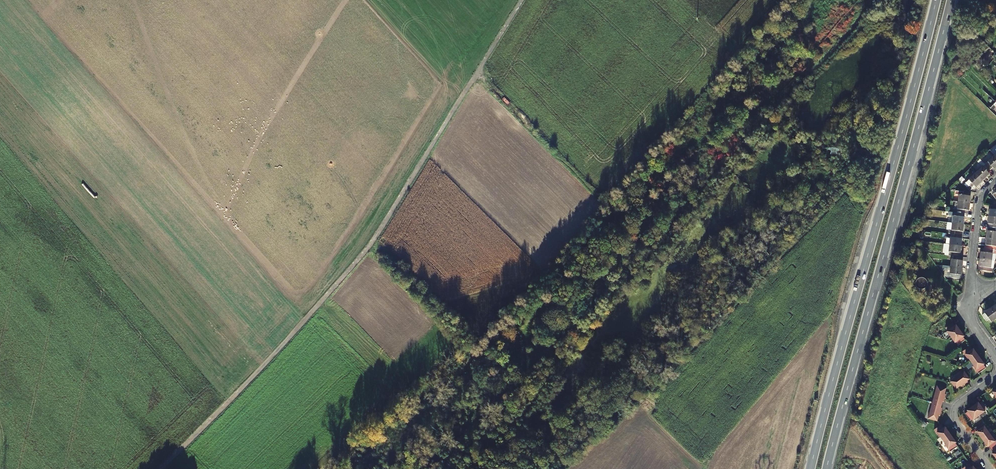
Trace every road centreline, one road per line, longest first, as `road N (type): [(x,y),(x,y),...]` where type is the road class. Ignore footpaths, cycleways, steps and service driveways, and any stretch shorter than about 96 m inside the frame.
road 1 (track): [(162,468),(360,258),(523,0)]
road 2 (trunk): [(826,468),(951,0)]
road 3 (trunk): [(935,0),(810,468)]
road 4 (residential): [(979,298),(970,277),(979,203),(995,180)]
road 5 (residential): [(995,378),(956,407),(956,419),(991,468)]

